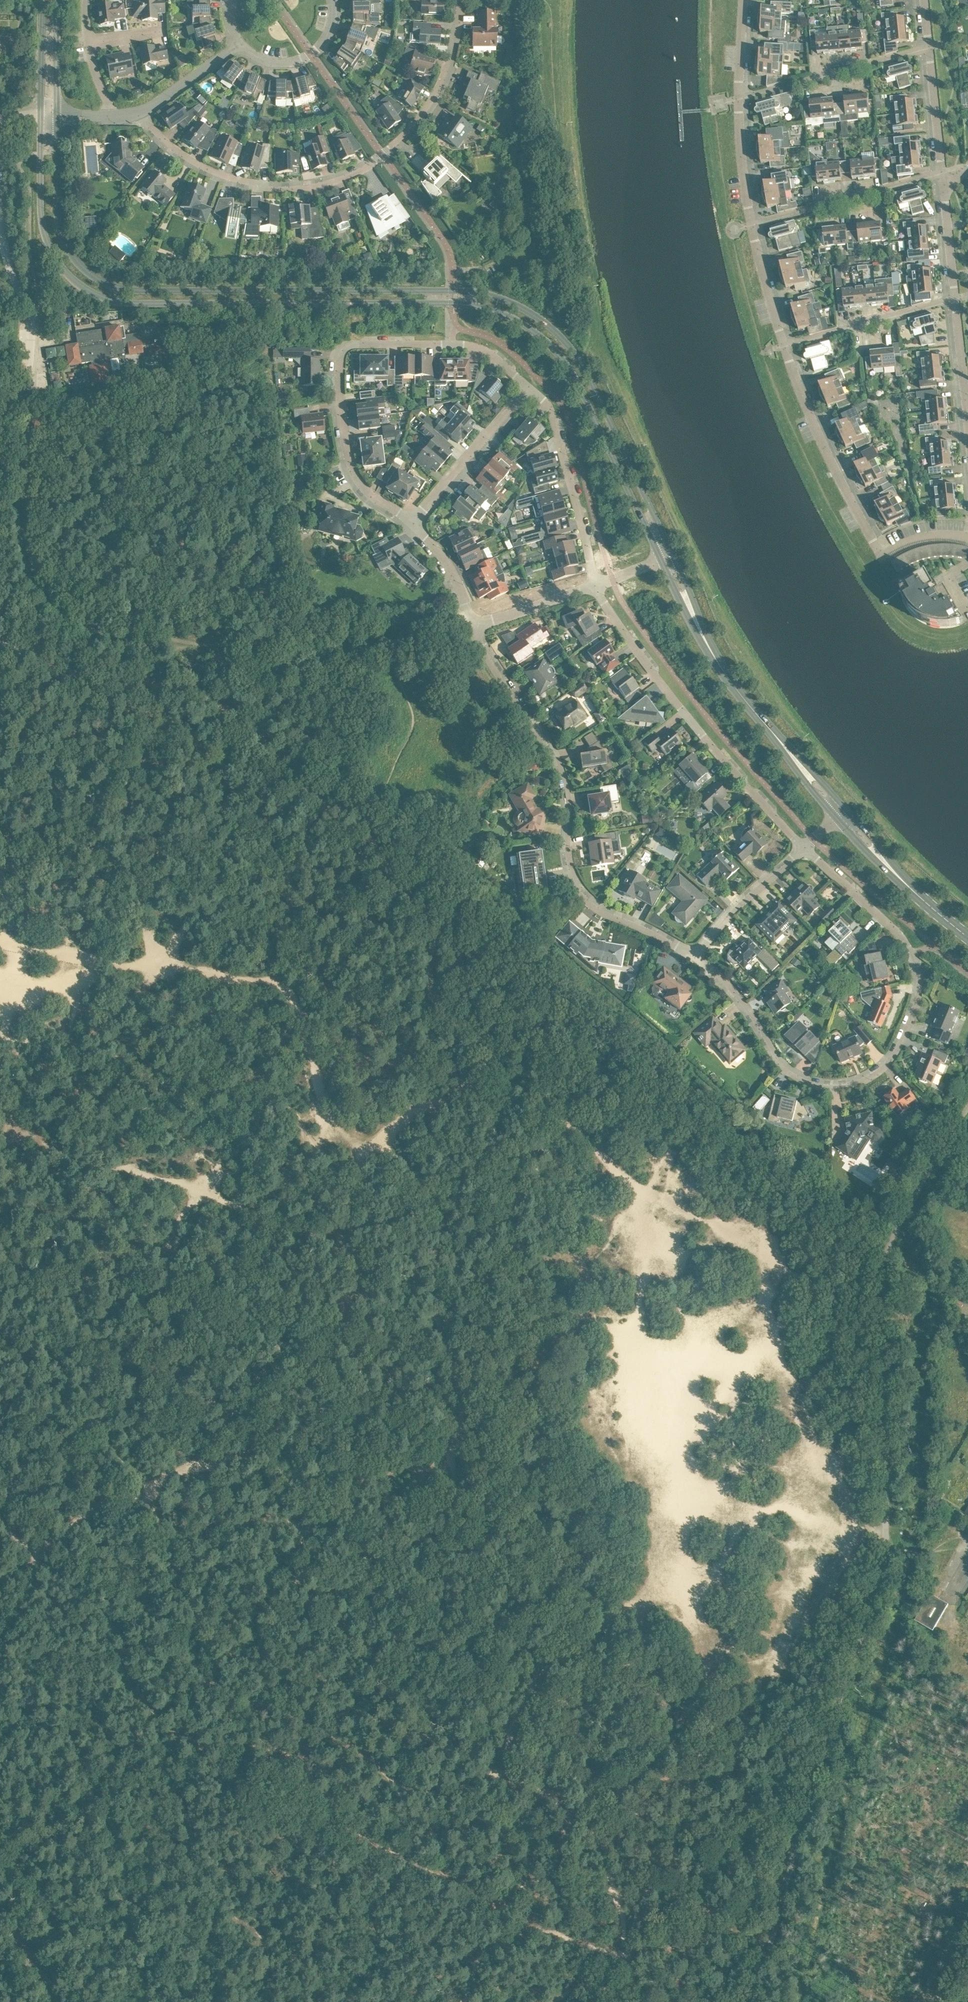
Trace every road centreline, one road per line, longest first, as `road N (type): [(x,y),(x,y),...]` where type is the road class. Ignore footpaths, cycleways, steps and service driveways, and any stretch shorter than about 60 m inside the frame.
road 1 (track): [(26,1131),(73,1163),(196,1185),(227,1181),(359,1266),(456,1307),(524,1321),(632,1325),(641,1217),(628,1178),(585,1125),(512,1067)]
road 2 (track): [(751,2001),(881,1554),(884,1266),(901,1221),(967,1106)]
road 3 (tertiary): [(40,113),(43,231),(54,261),(83,289),(115,303),(146,305),(467,304),(515,320),(572,374),(661,560)]
road 4 (tertiary): [(672,555),(584,367),(549,324),(471,291),(117,288),(67,251),(59,227),(57,117)]
road 5 (track): [(364,1142),(339,1237),(359,1266),(267,1415),(241,1440),(84,1524),(54,1562)]
road 6 (residential): [(694,959),(735,992),(783,1068),(800,1080),(848,1086),(892,1059),(920,992),(919,967),(897,931),(804,848)]
road 7 (track): [(512,1067),(469,1024),(423,947),(418,908),(342,809),(303,760),(218,696)]
road 8 (track): [(29,309),(22,511),(40,583),(81,621),(219,653)]
road 9 (residential): [(140,112),(194,160),(266,189),(339,180),(375,163),(421,115),(459,33),(459,0)]
road 10 (residential): [(471,621),(558,758),(578,891),(694,959)]
road 11 (residential): [(411,521),(371,494),(353,467),(340,397),(344,349),(465,345),(528,388)]
road 12 (residential): [(804,848),(703,737),(594,586)]
road 13 (track): [(163,962),(272,982),(297,1002),(326,1111),(364,1142)]
road 14 (residential): [(882,557),(784,346)]
road 15 (track): [(219,653),(290,656),(444,624)]
road 16 (track): [(642,1517),(518,1512),(425,1476)]
road 17 (residential): [(528,388),(550,410),(594,586)]
road 18 (residential): [(752,224),(945,172)]
road 19 (residential): [(740,98),(931,49)]
road 20 (residential): [(411,521),(528,388)]
road 21 (residential): [(784,346),(955,300)]
road 22 (tertiary): [(789,753),(737,691),(693,614)]
road 23 (track): [(0,933),(101,964),(163,962)]
road 24 (track): [(441,1466),(395,1493),(291,1529)]
road 25 (track): [(512,1067),(426,1101),(375,1146)]
road 26 (track): [(151,681),(78,675),(0,644)]
road 27 (residential): [(694,959),(804,848)]
road 28 (residential): [(332,0),(331,27),(311,54),(266,61),(241,44)]
road 29 (residential): [(471,621),(594,586)]
road 30 (residential): [(752,224),(740,98)]
road 31 (residential): [(784,346),(752,224)]
road 32 (residential): [(945,172),(931,49)]
road 33 (residential): [(140,112),(241,44)]

